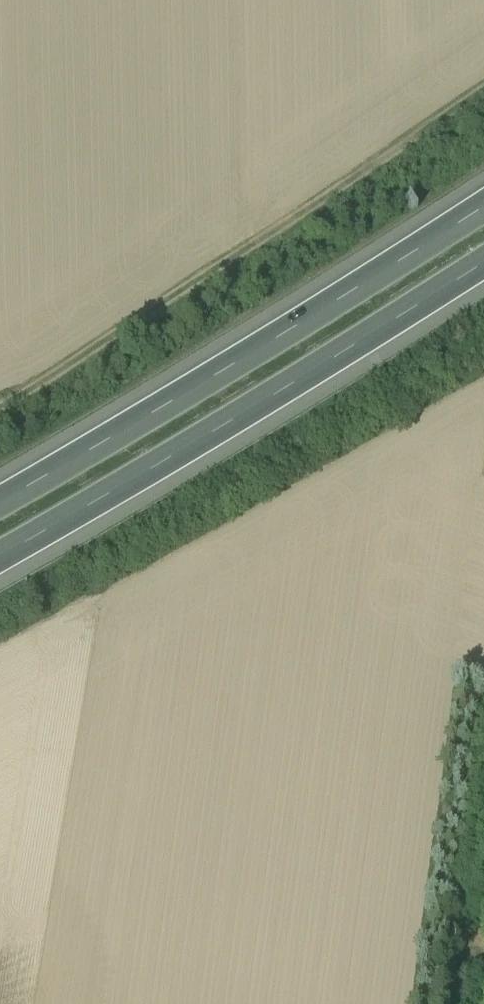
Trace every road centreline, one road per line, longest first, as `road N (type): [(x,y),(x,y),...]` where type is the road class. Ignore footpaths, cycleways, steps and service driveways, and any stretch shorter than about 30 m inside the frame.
road 1 (track): [(0,419),(304,222),(483,94)]
road 2 (motorway): [(483,218),(0,510)]
road 3 (motorway): [(0,564),(483,273)]

